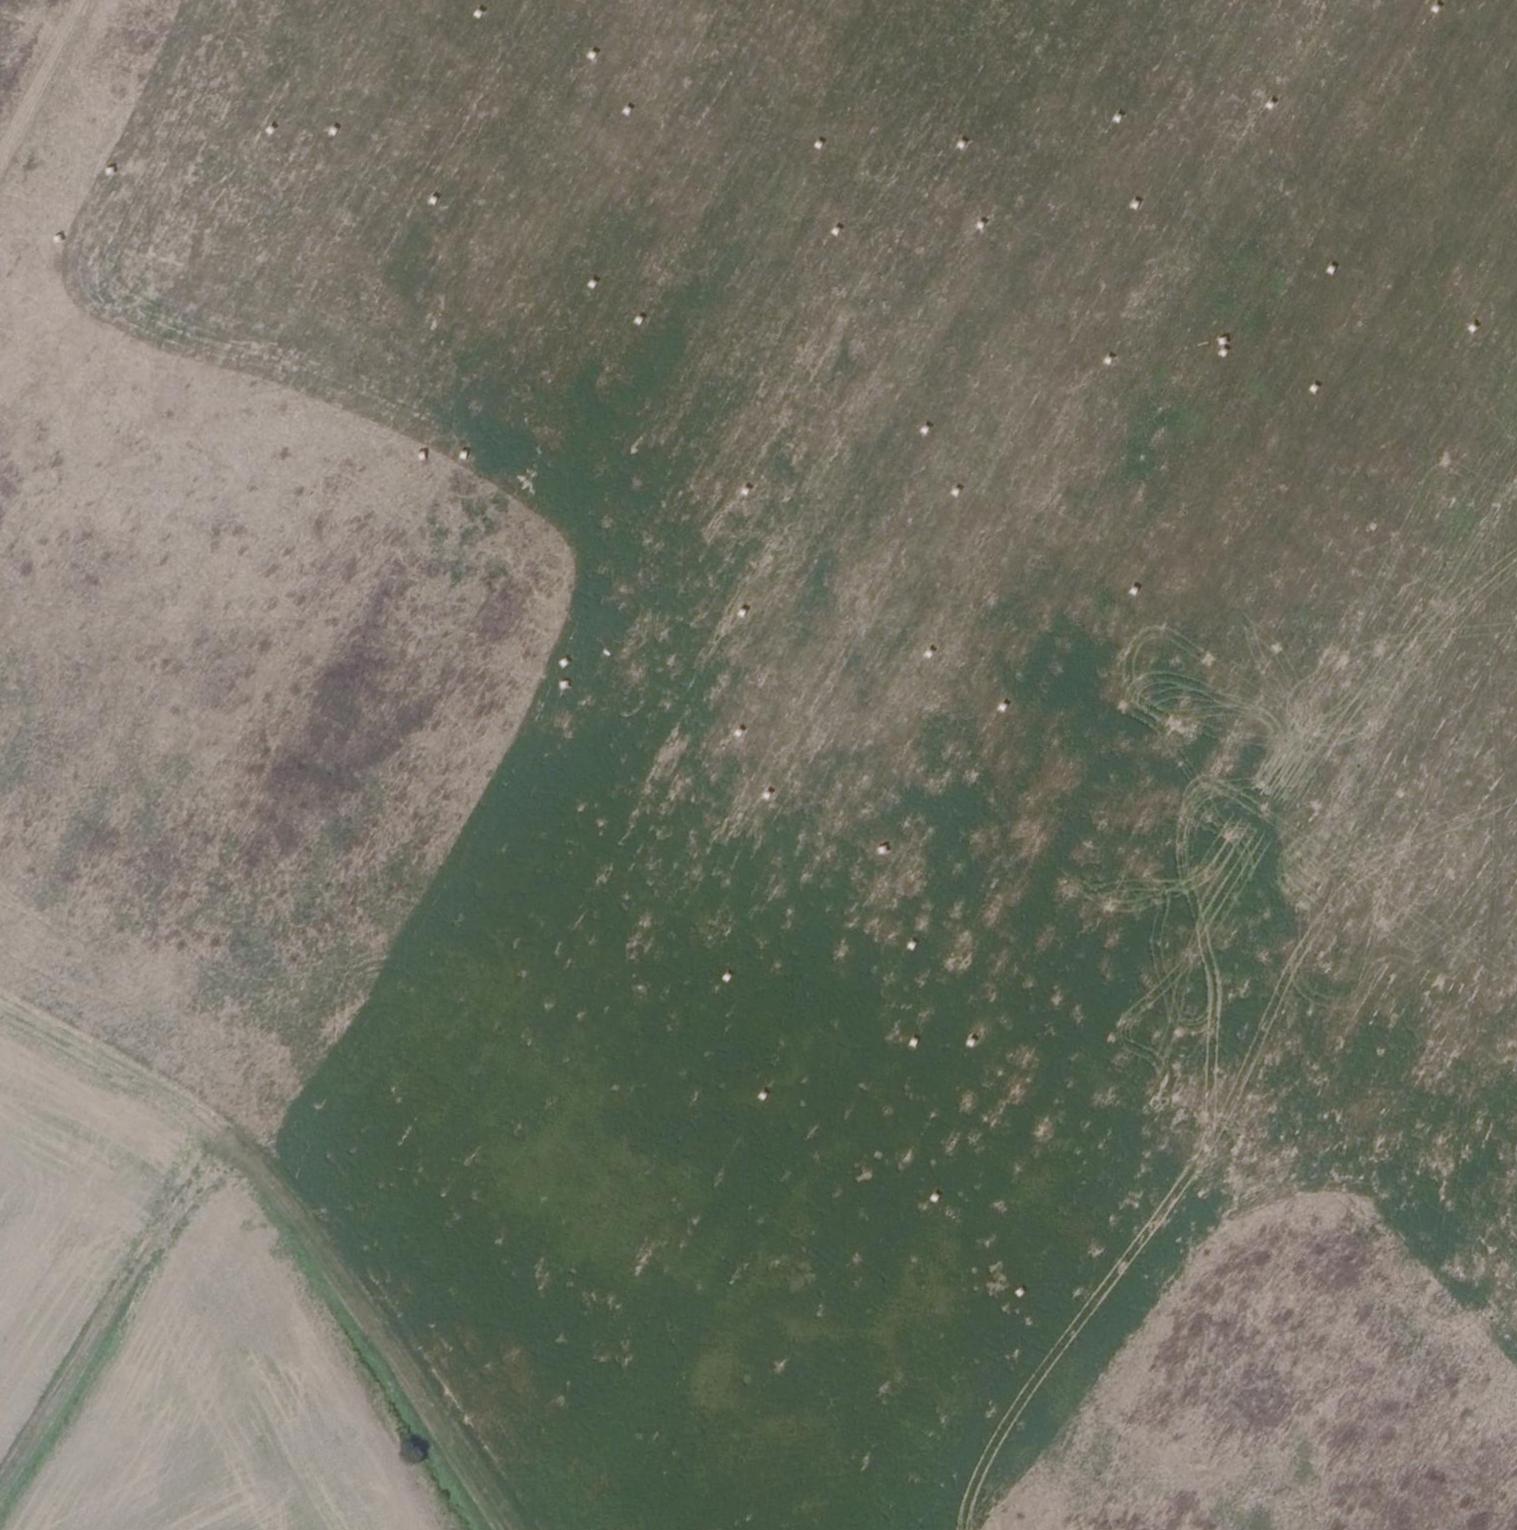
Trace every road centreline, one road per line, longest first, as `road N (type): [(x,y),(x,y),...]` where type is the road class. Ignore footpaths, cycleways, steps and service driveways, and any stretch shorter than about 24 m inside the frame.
road 1 (track): [(505,1529),(285,1199),(129,1080),(0,1005)]
road 2 (track): [(211,1142),(0,1494)]

